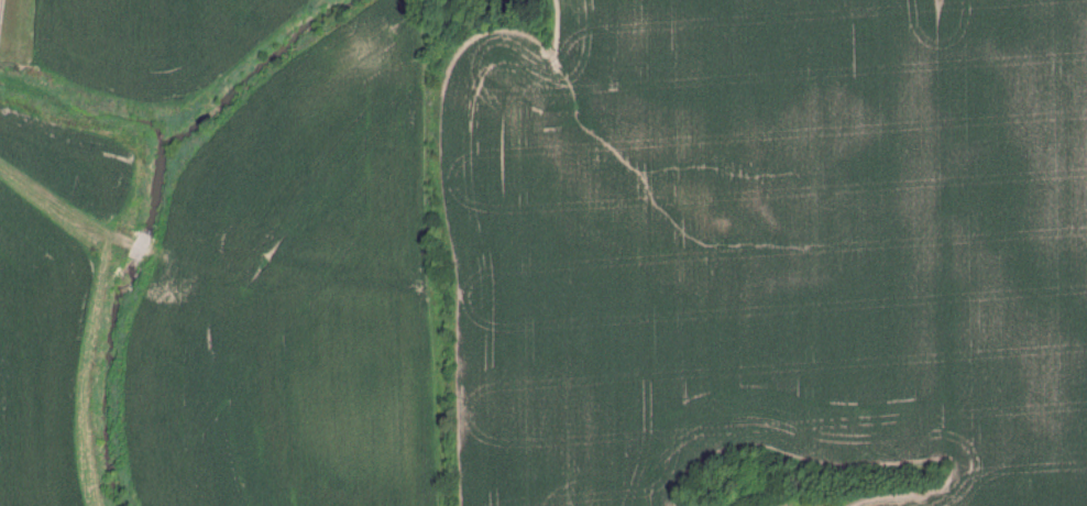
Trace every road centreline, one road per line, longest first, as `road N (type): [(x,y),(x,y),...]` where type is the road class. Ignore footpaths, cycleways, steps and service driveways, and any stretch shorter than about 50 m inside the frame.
road 1 (residential): [(117,270),(199,261),(420,279)]
road 2 (residential): [(0,160),(91,216),(117,270)]

